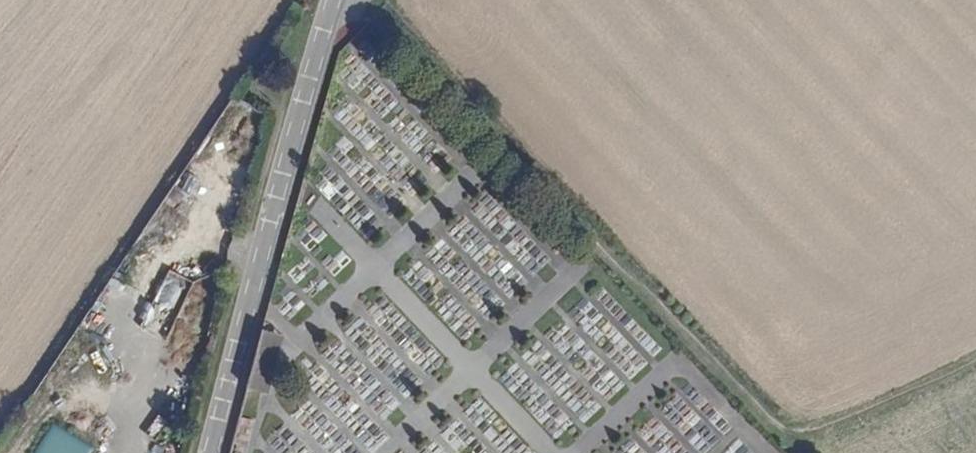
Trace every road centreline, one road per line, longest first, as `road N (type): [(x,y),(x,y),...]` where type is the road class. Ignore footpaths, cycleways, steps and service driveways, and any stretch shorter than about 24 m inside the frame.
road 1 (track): [(975,356),(795,439),(358,0)]
road 2 (tertiary): [(334,0),(210,452)]

